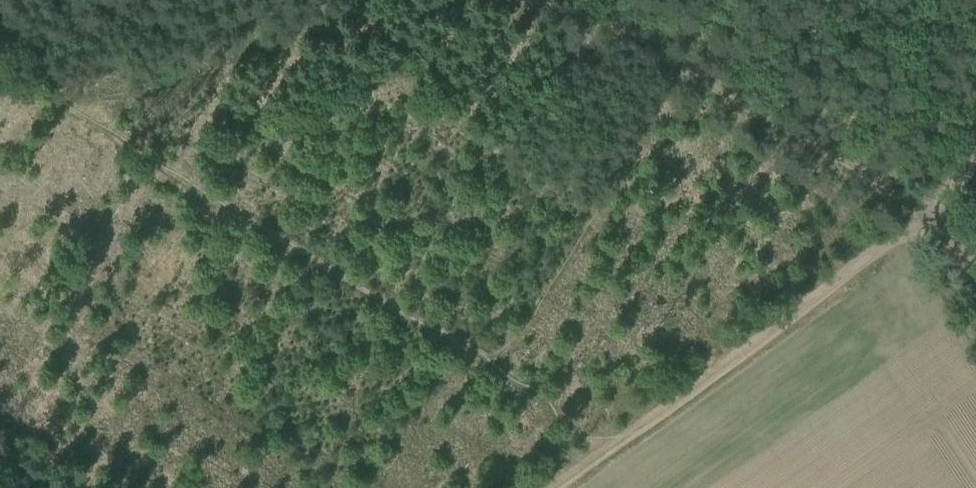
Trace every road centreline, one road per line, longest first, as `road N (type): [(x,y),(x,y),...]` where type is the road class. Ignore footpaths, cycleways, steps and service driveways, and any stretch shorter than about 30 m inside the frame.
road 1 (track): [(600,448),(492,364),(0,73)]
road 2 (unclassified): [(547,487),(882,245)]
road 3 (track): [(923,211),(571,0)]

